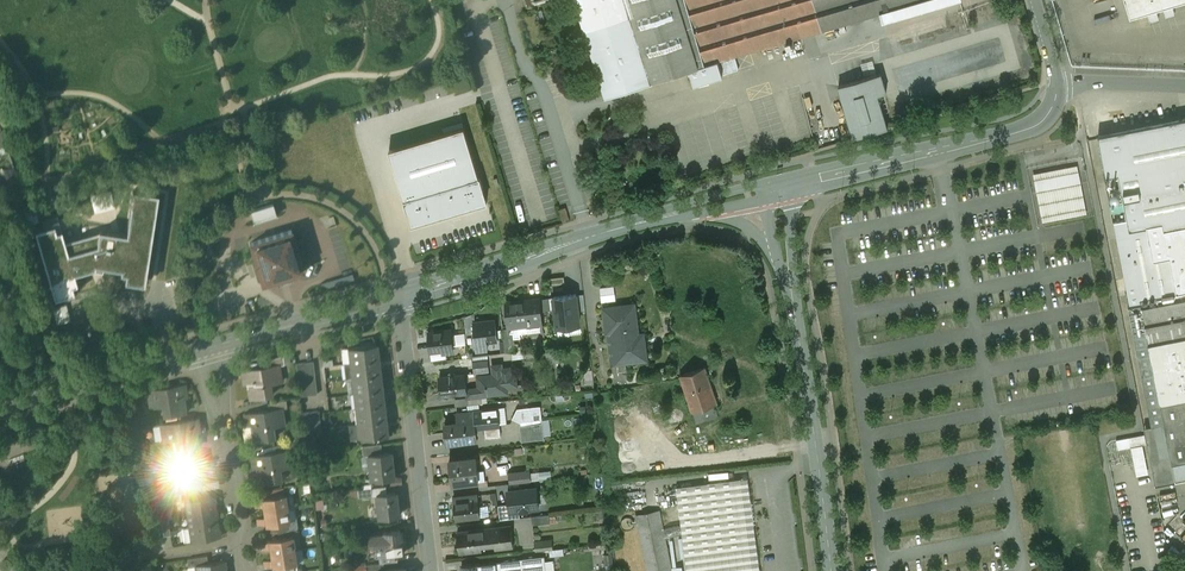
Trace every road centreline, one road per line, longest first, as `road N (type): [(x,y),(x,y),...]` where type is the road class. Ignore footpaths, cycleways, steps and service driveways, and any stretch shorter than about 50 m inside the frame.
road 1 (residential): [(1061,79),(1049,113),(1038,120),(775,187)]
road 2 (tertiary): [(692,209),(396,299)]
road 3 (tertiary): [(789,272),(831,570)]
road 4 (residential): [(432,570),(396,299)]
road 5 (tertiary): [(208,348),(0,413)]
road 6 (residential): [(208,348),(239,543)]
road 7 (tertiary): [(396,299),(208,348)]
road 8 (residential): [(1184,91),(1085,88),(1061,79)]
road 9 (tertiary): [(692,209),(749,229),(789,272)]

